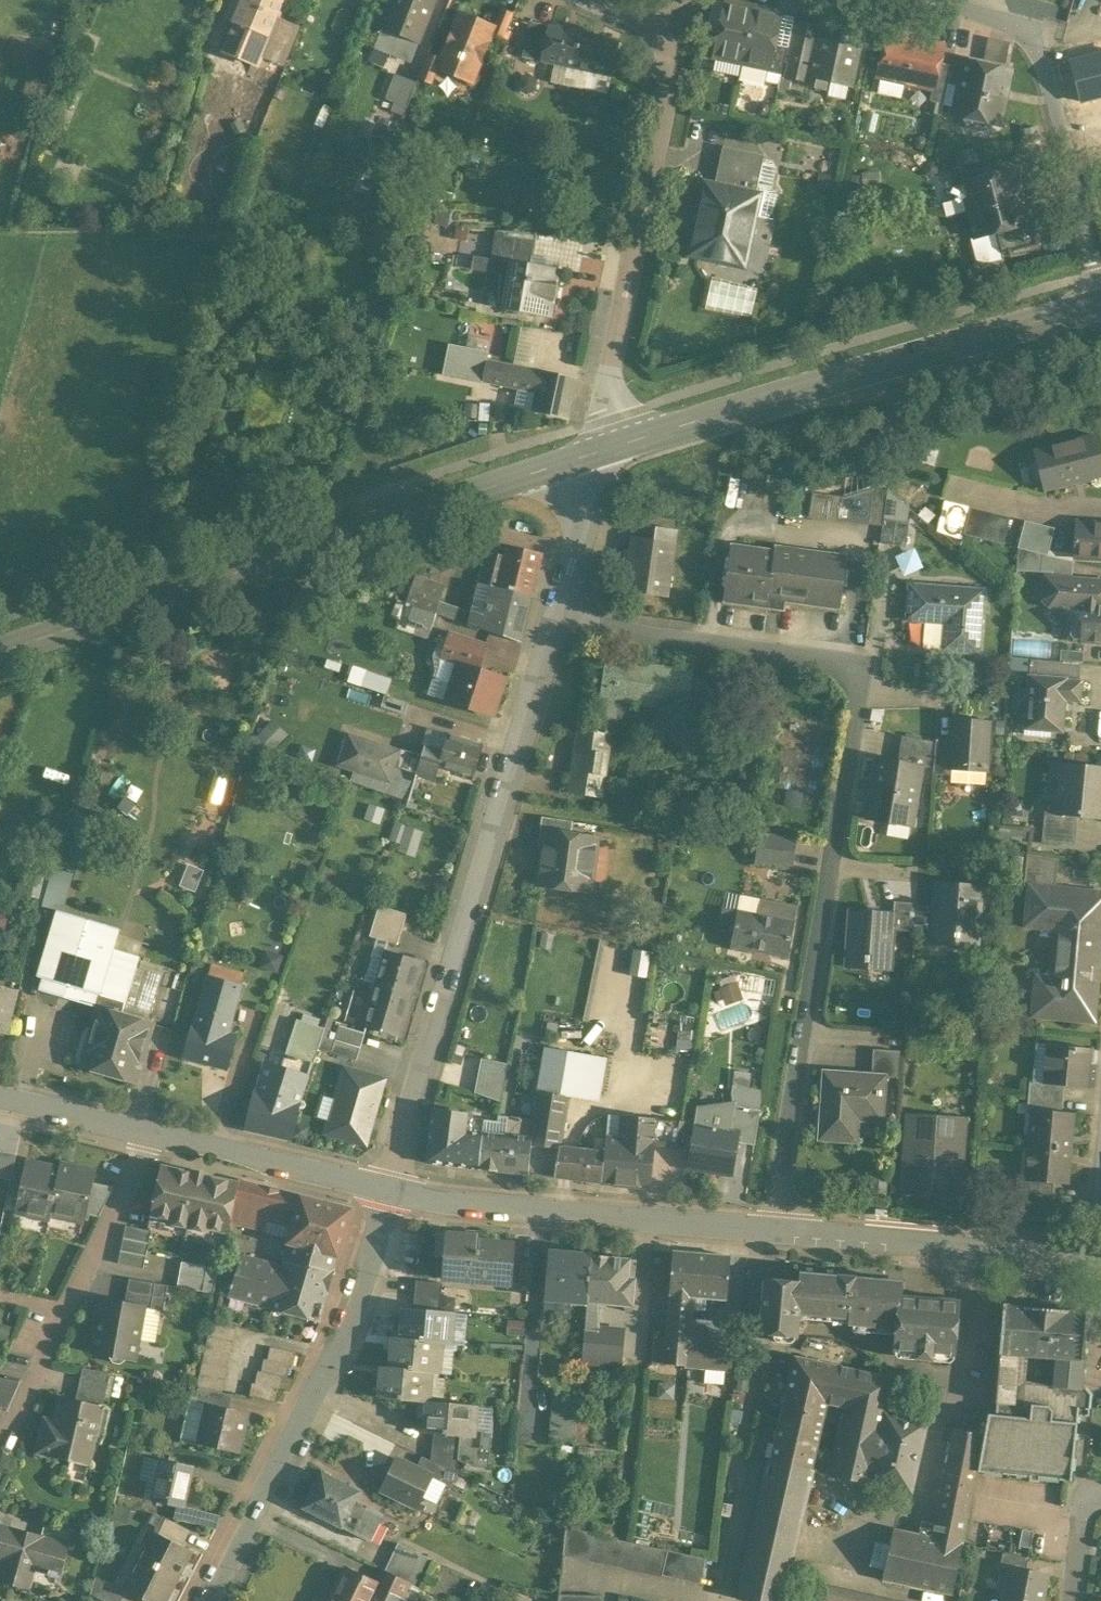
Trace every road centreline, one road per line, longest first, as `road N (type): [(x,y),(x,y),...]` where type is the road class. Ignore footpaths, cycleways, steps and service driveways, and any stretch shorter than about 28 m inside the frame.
road 1 (residential): [(555,619),(867,666),(794,1088),(778,1231)]
road 2 (secondary): [(601,454),(0,659)]
road 3 (residential): [(555,619),(390,1188)]
road 4 (secondary): [(1100,304),(601,454)]
road 5 (tertiary): [(390,1188),(348,1320),(211,1600)]
road 6 (residential): [(680,35),(612,357),(601,454)]
road 7 (secondary): [(778,1231),(477,1204),(390,1188)]
road 8 (residential): [(153,1132),(0,1447)]
road 9 (residential): [(928,0),(1037,32),(1100,260)]
road 10 (secondary): [(1100,1258),(778,1231)]
road 11 (secondary): [(390,1188),(153,1132)]
road 12 (residential): [(601,454),(555,619)]
road 13 (secondary): [(153,1132),(0,1097)]

